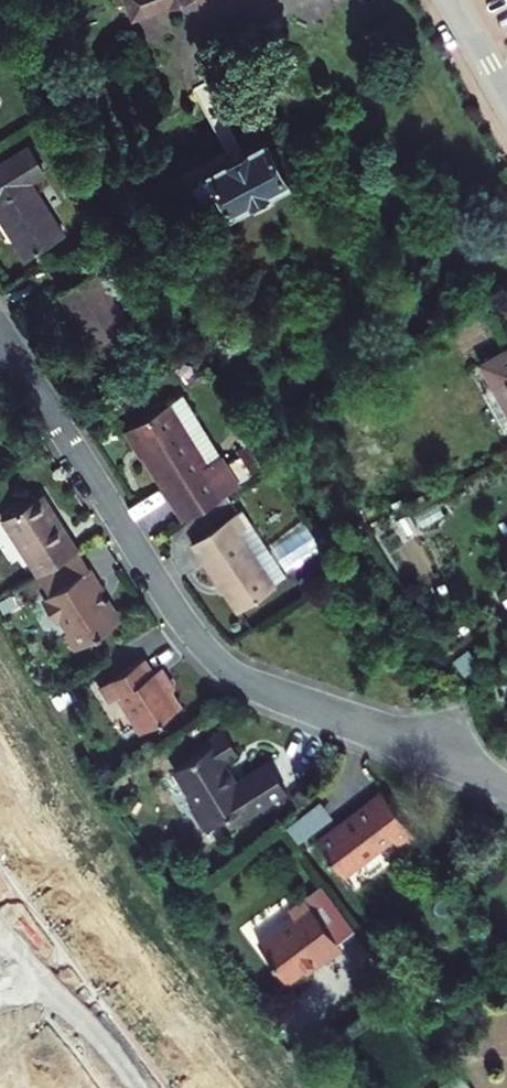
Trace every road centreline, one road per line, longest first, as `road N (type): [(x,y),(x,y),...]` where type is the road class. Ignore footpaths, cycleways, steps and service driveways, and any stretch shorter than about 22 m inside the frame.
road 1 (residential): [(506,787),(425,746),(257,688),(222,667),(176,609),(0,331)]

